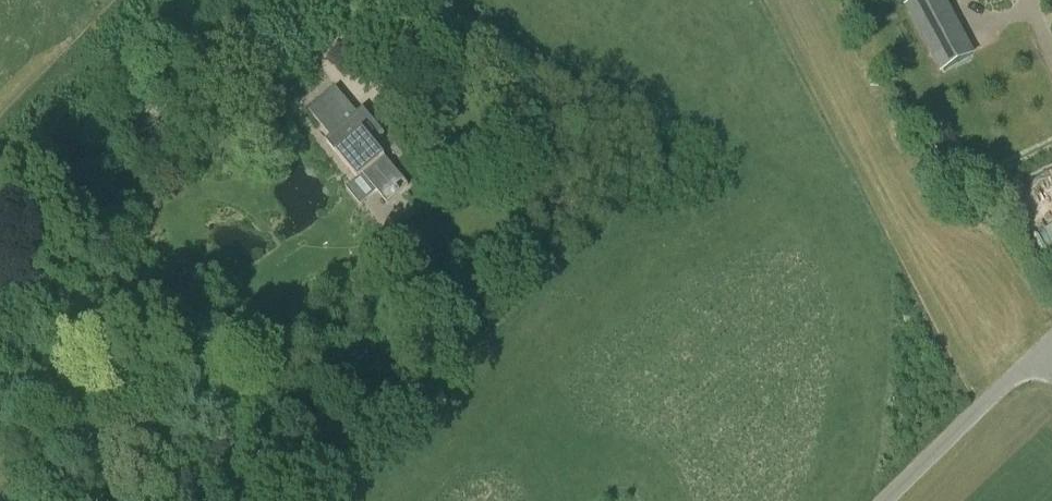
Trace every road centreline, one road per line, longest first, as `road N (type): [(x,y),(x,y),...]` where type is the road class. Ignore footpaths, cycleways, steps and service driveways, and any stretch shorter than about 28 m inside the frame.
road 1 (unclassified): [(883,500),(1043,352)]

